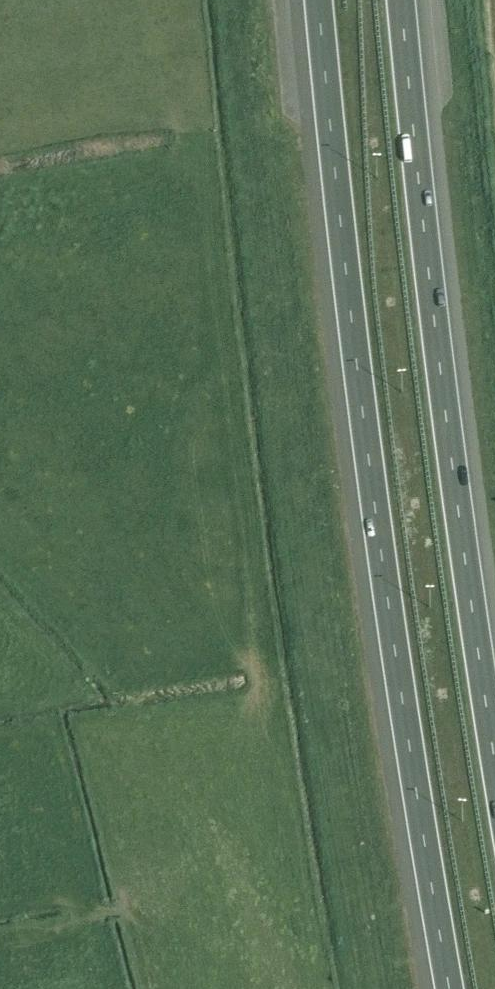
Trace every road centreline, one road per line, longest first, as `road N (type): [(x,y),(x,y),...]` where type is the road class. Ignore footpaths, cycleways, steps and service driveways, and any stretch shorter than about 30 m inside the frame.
road 1 (motorway): [(312,0),(373,608),(435,988)]
road 2 (motorway): [(494,778),(469,621),(403,0)]

